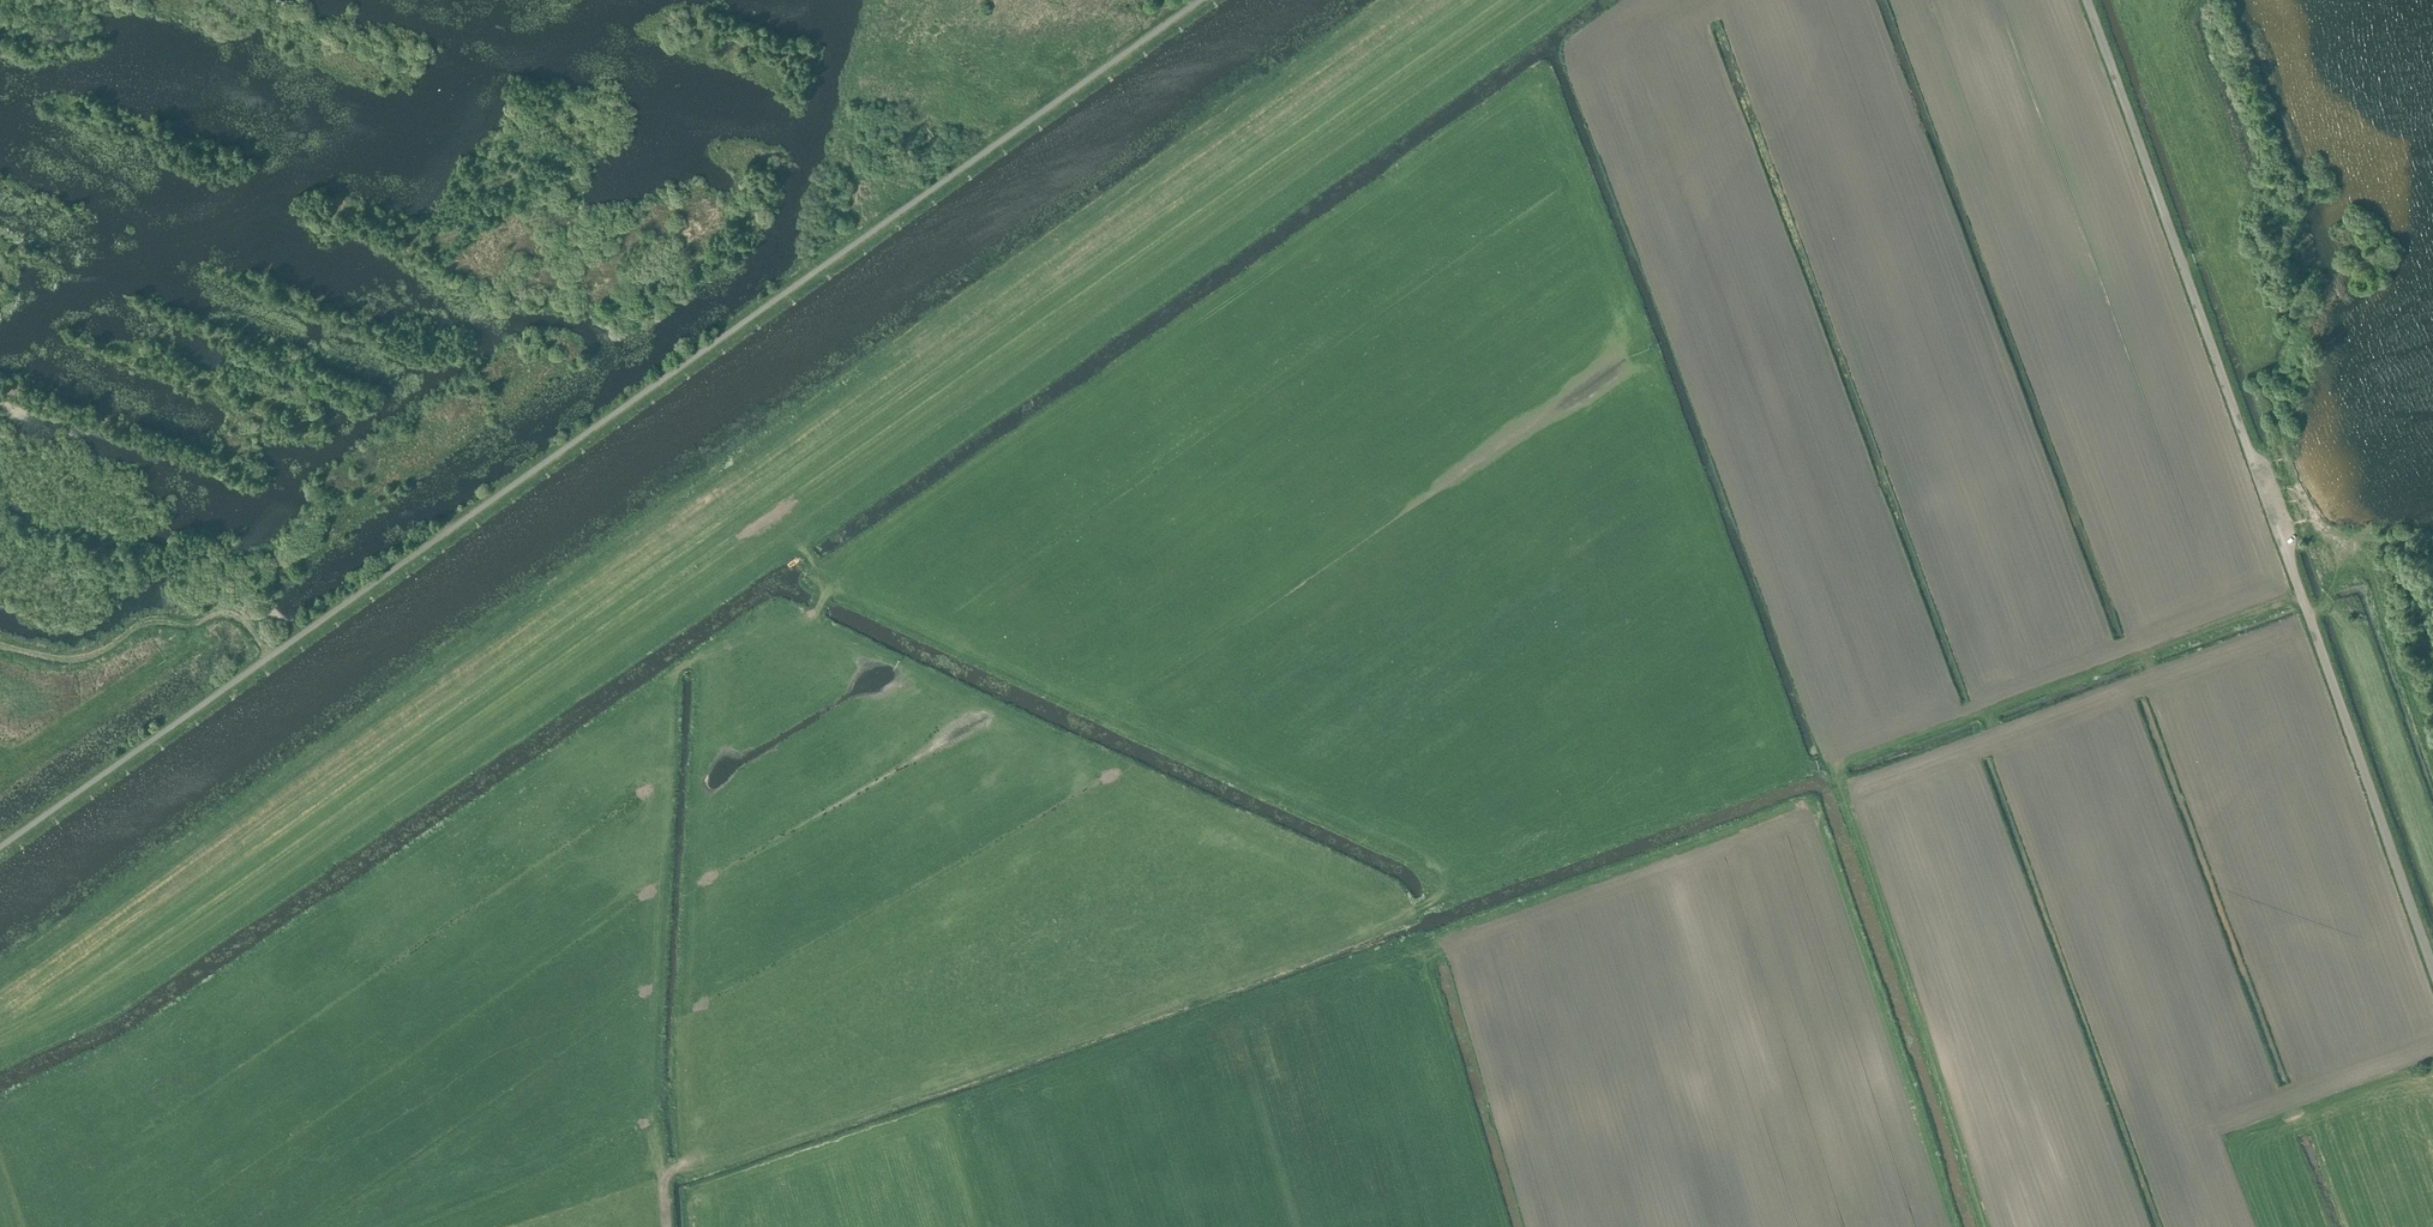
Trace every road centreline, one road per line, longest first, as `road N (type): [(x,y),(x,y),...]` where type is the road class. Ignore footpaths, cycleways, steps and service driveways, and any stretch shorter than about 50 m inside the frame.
road 1 (track): [(2432,975),(2085,0)]

